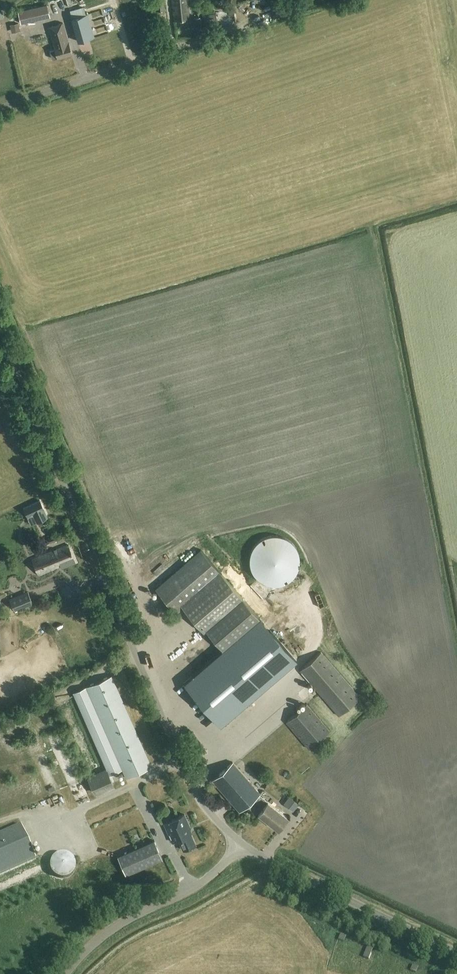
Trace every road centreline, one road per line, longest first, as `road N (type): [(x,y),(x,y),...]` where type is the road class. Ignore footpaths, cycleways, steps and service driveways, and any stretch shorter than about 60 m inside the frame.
road 1 (unclassified): [(241,843),(198,794),(170,739),(0,317)]
road 2 (unclassified): [(456,953),(241,843)]
road 3 (unclassified): [(65,973),(113,929),(201,882),(241,843)]
road 4 (unclassified): [(0,107),(201,40)]

